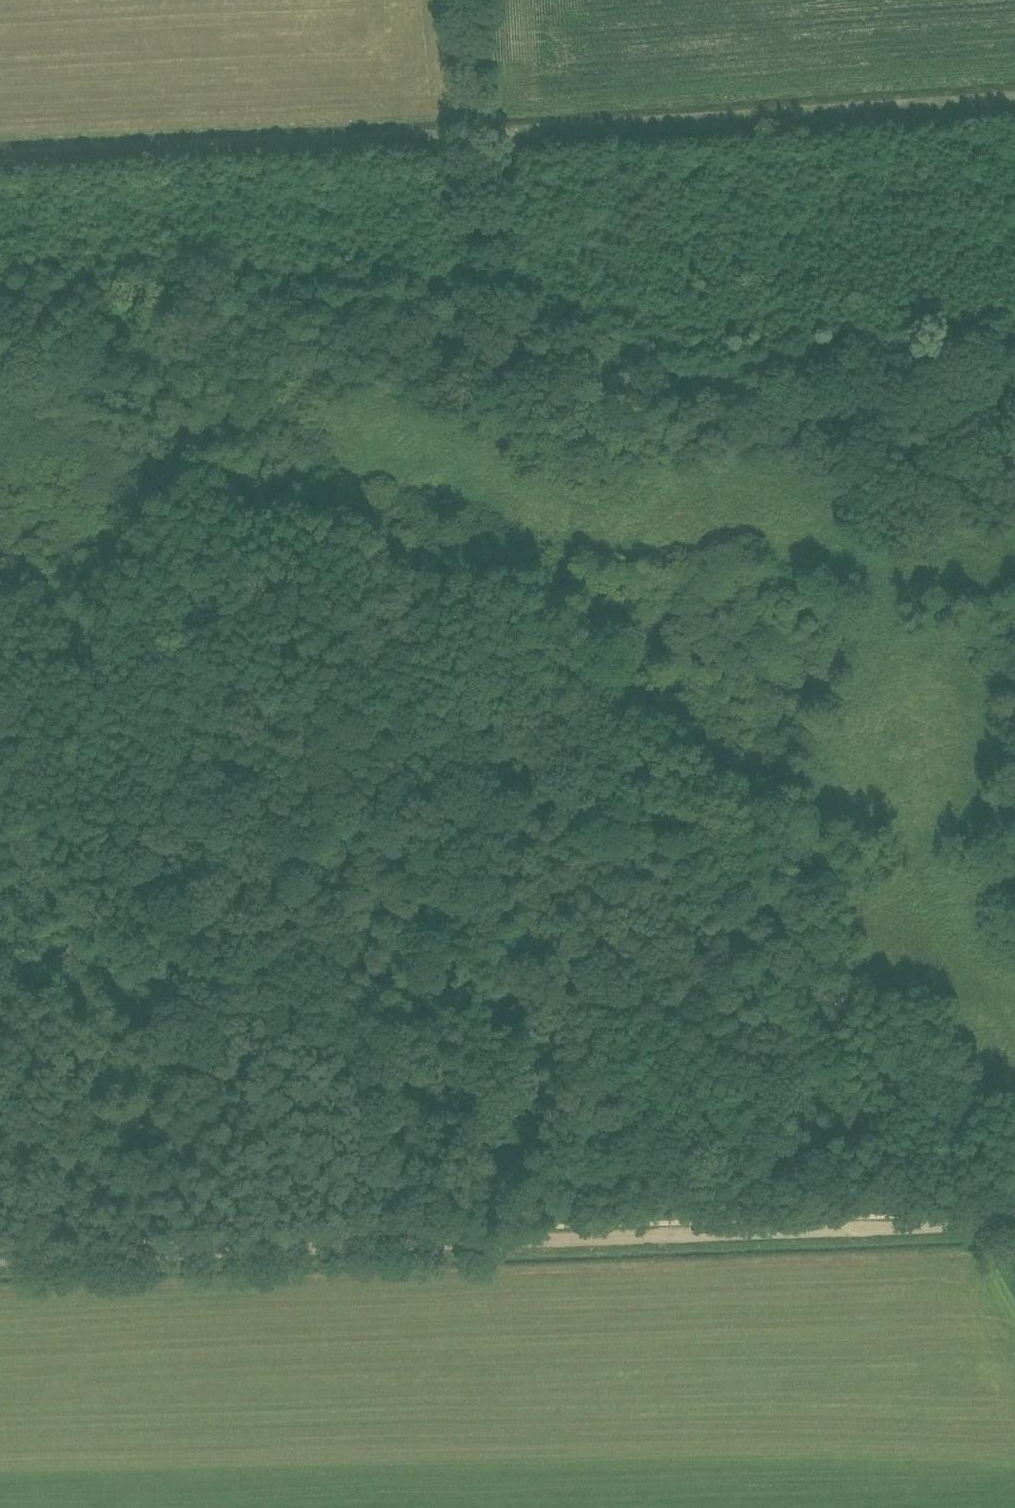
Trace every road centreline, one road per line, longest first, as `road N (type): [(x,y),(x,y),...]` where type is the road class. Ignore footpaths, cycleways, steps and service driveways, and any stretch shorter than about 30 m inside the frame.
road 1 (track): [(1014,1212),(937,1228),(0,1262)]

